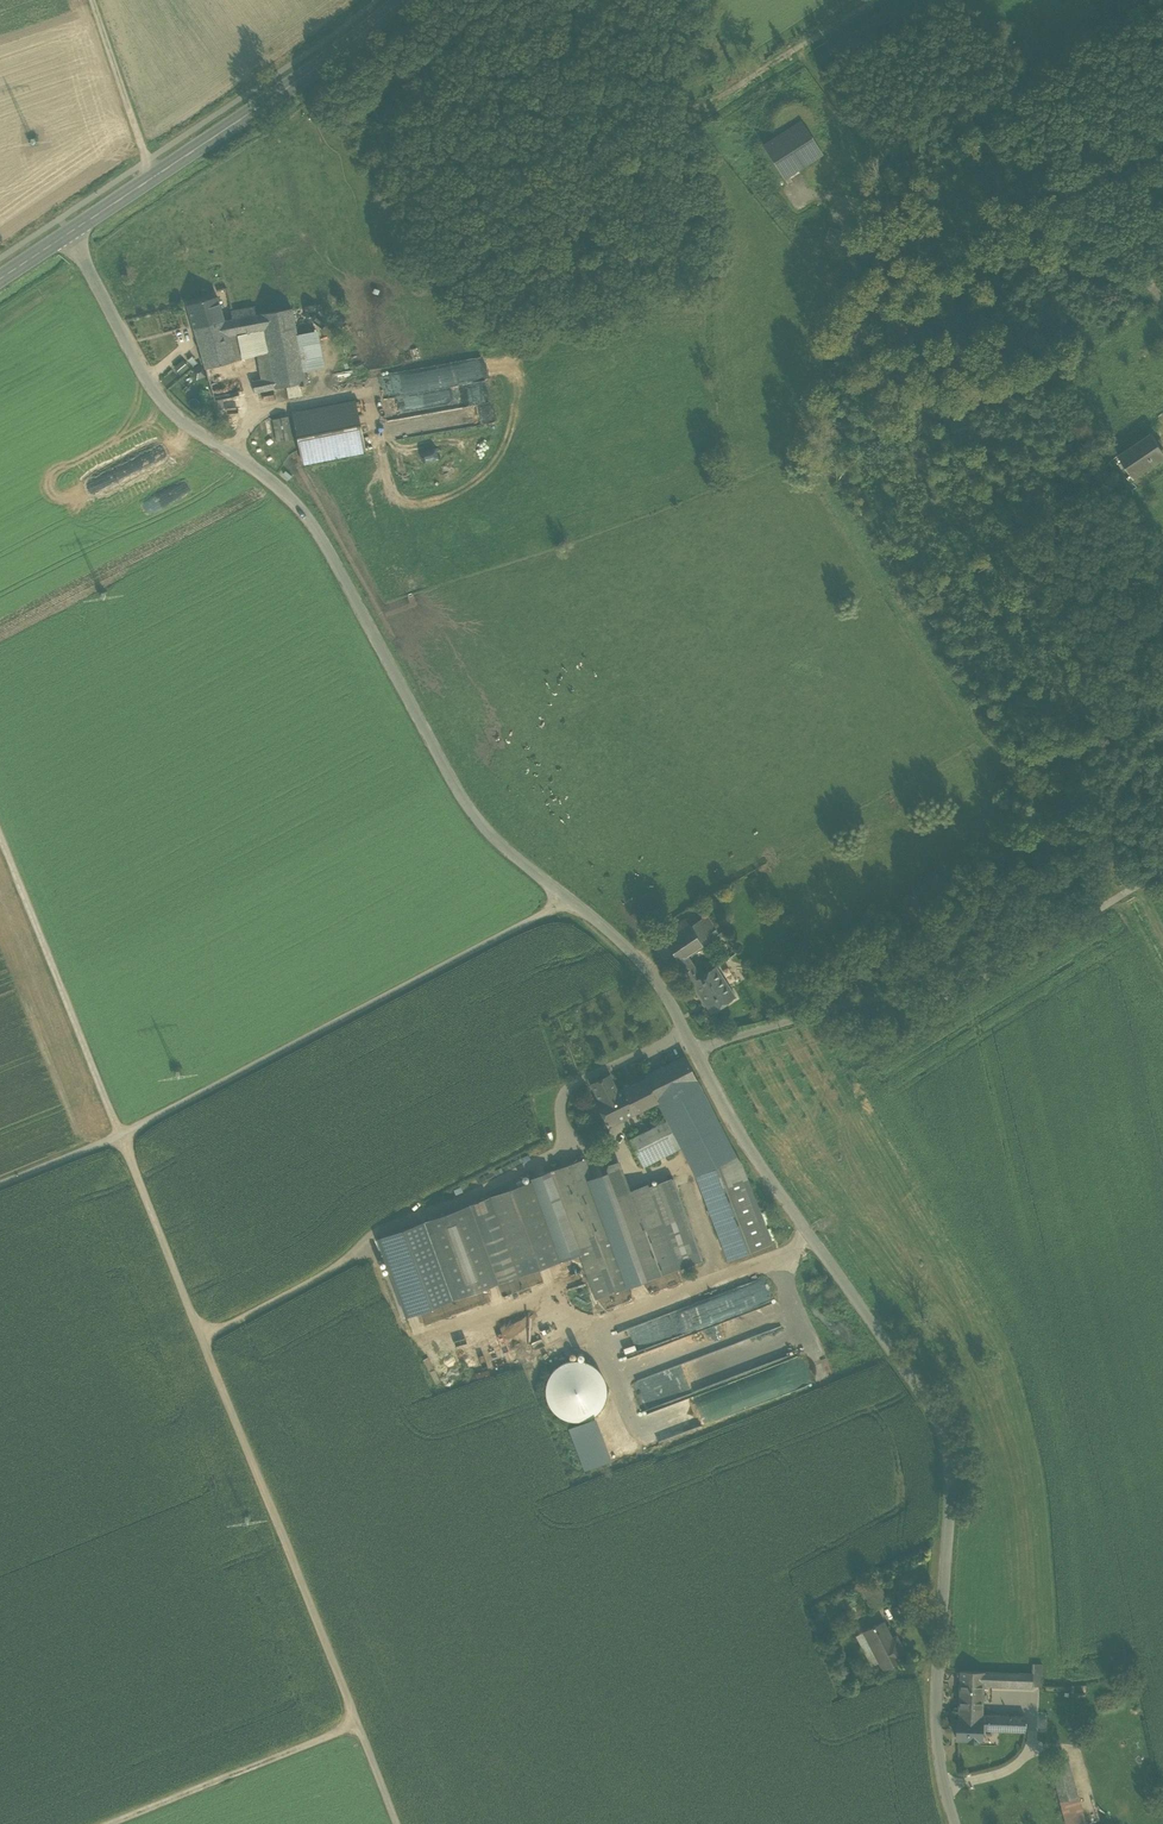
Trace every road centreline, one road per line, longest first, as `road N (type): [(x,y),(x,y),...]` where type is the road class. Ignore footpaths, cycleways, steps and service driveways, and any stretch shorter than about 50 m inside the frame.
road 1 (track): [(0,835),(394,1823)]
road 2 (tertiary): [(693,1049),(752,1154),(926,1403),(947,1466),(934,1723),(958,1823)]
road 3 (tertiary): [(70,232),(151,385),(182,420),(300,509),(469,808),(568,898)]
road 4 (unclassified): [(0,1184),(119,1136),(568,898)]
road 5 (track): [(797,454),(1003,775),(1121,900)]
road 6 (unclassified): [(1162,875),(946,1001),(854,1003),(693,1049)]
road 7 (track): [(564,1148),(383,1227),(335,1269),(201,1338)]
road 8 (secondary): [(401,0),(307,74),(70,232)]
road 9 (track): [(864,209),(1162,291)]
road 10 (track): [(354,1725),(108,1823)]
road 11 (tertiary): [(568,898),(644,965),(693,1049)]
road 12 (track): [(564,1148),(567,1090),(685,1034)]
road 13 (track): [(152,178),(91,0)]
road 14 (track): [(717,97),(871,0)]

